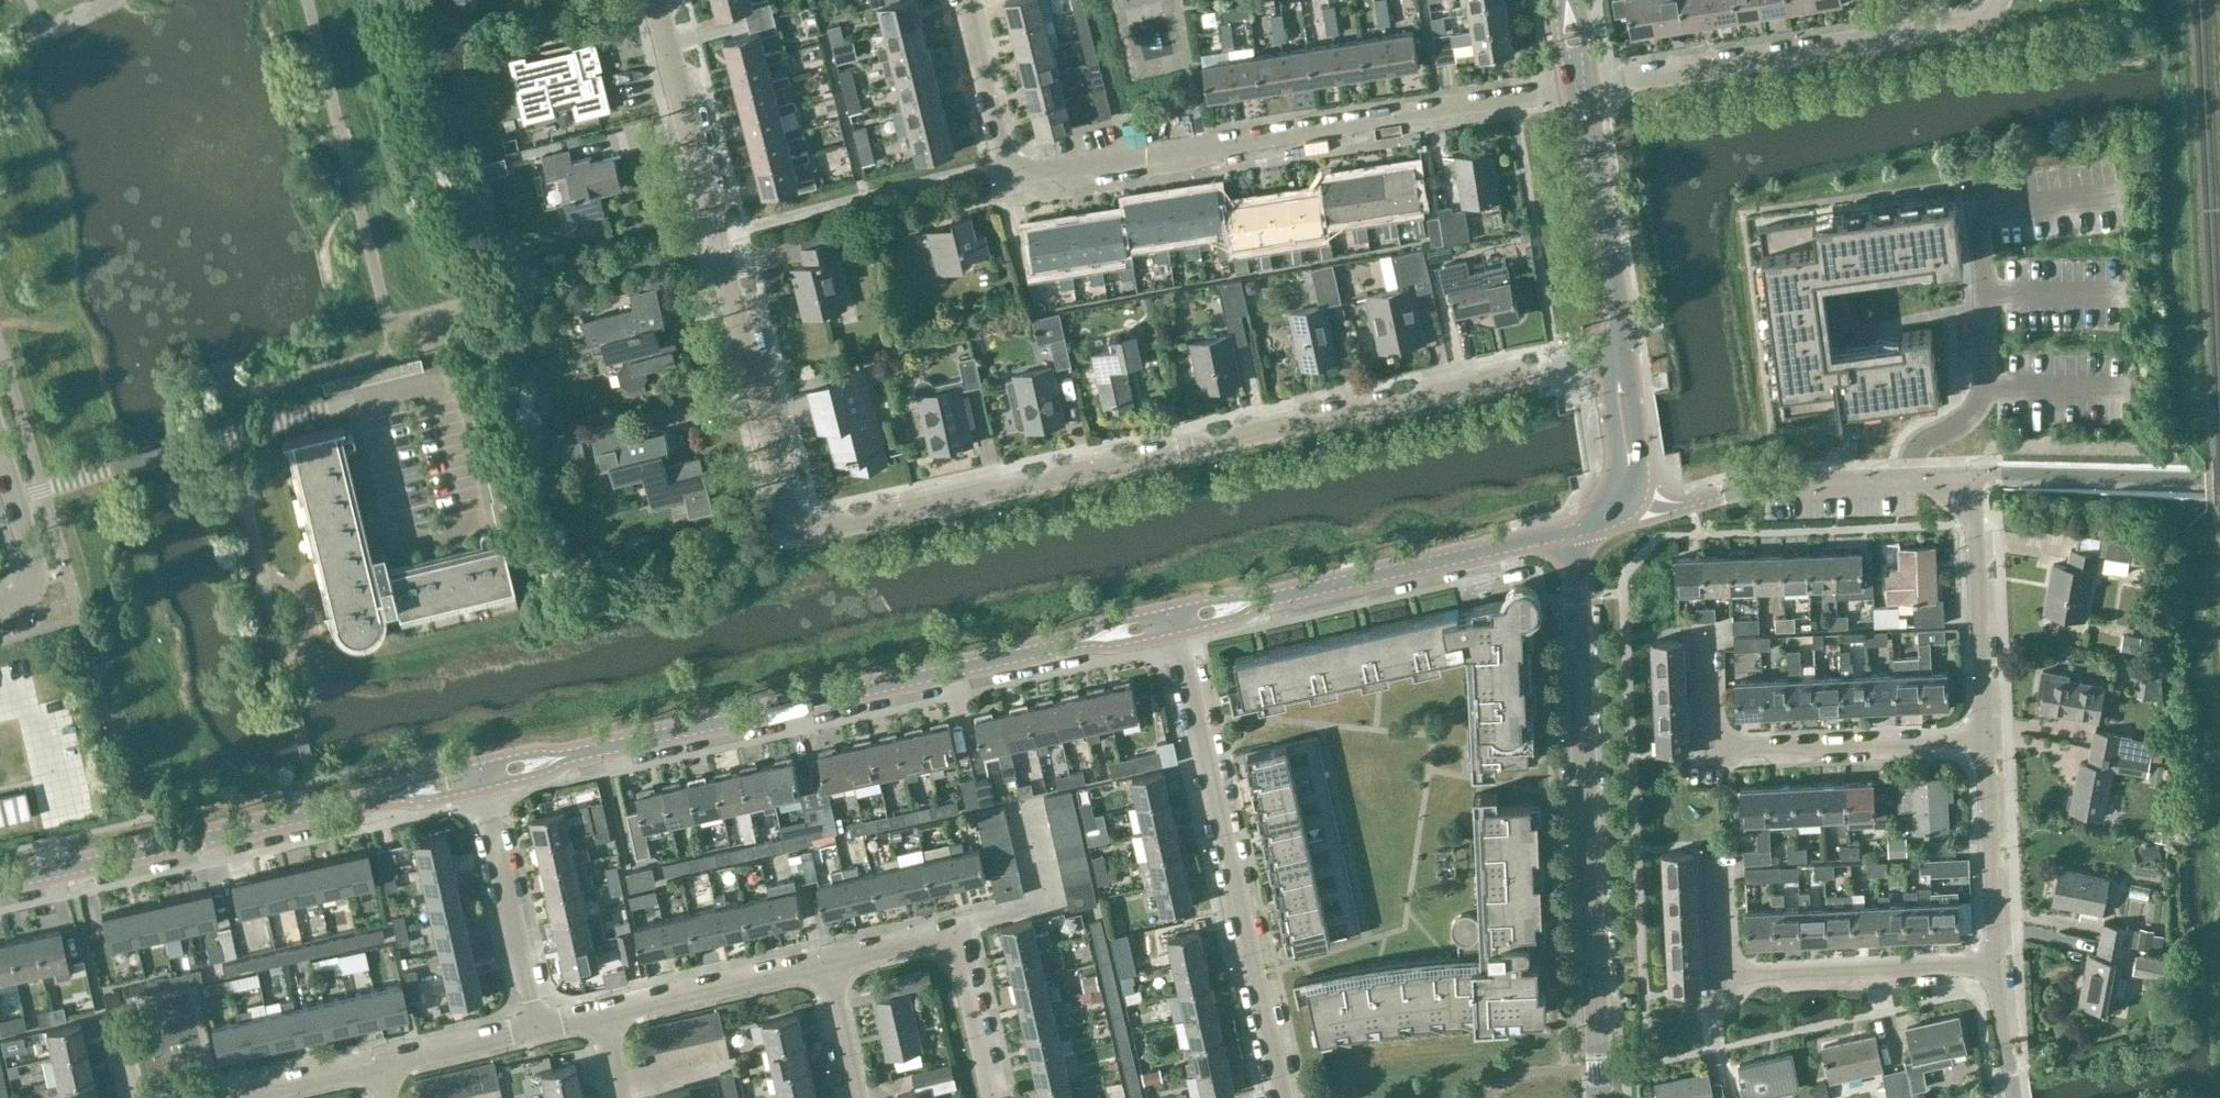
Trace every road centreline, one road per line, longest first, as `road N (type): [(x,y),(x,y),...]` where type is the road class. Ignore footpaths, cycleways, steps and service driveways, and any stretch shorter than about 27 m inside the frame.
road 1 (residential): [(783,518),(809,530),(1618,356)]
road 2 (tertiary): [(478,775),(1094,638)]
road 3 (residential): [(1990,738),(1976,482),(1762,485),(1656,508),(1623,499)]
road 4 (residential): [(1002,171),(1028,176),(1581,86)]
road 5 (residential): [(1600,1097),(1570,530)]
road 6 (residential): [(783,518),(655,0)]
road 7 (tertiary): [(0,884),(478,775)]
road 8 (residential): [(1284,1097),(1172,629)]
road 9 (residential): [(1990,738),(1707,757),(1702,641)]
road 10 (residential): [(1581,86),(1906,33),(1905,0)]
road 11 (residential): [(124,466),(442,381)]
road 12 (tertiary): [(1256,602),(1570,530)]
road 13 (residential): [(1714,983),(2005,968)]
road 14 (tertiary): [(1618,356),(1619,317),(1581,86)]
road 15 (residential): [(536,1025),(478,775)]
road 16 (residential): [(2005,968),(1990,738)]
road 17 (residential): [(607,1008),(830,956)]
road 18 (residential): [(0,607),(18,602),(35,570),(0,450)]
road 19 (residential): [(1006,1097),(967,923)]
road 20 (residential): [(1002,171),(959,0)]
road 21 (residential): [(378,1062),(536,1025)]
road 22 (residential): [(226,1097),(378,1062)]
road 23 (residential): [(862,1097),(830,956)]
road 24 (residential): [(830,956),(967,923)]
road 25 (residential): [(2018,1097),(2005,968)]

